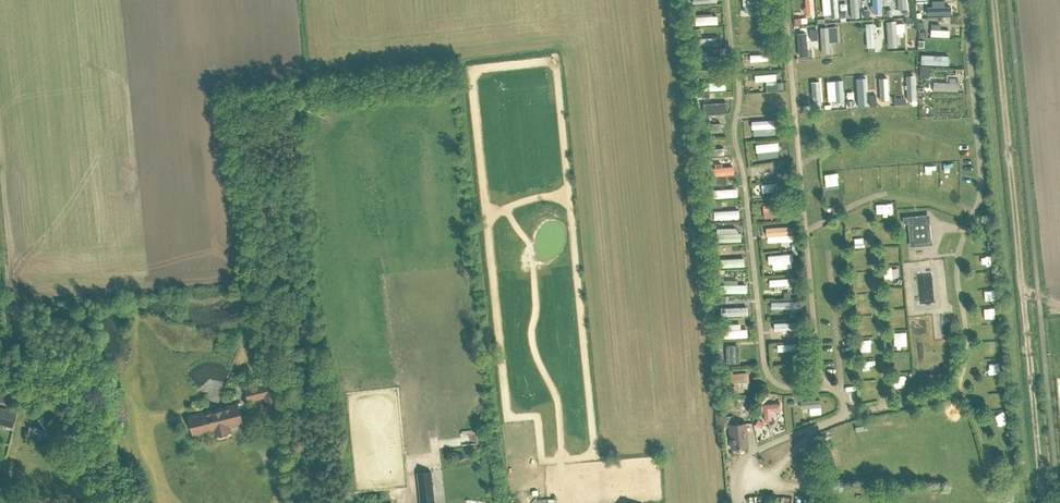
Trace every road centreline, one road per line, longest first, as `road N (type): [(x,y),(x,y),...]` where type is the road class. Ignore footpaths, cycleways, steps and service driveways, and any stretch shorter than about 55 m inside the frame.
road 1 (track): [(995,0),(1041,486)]

